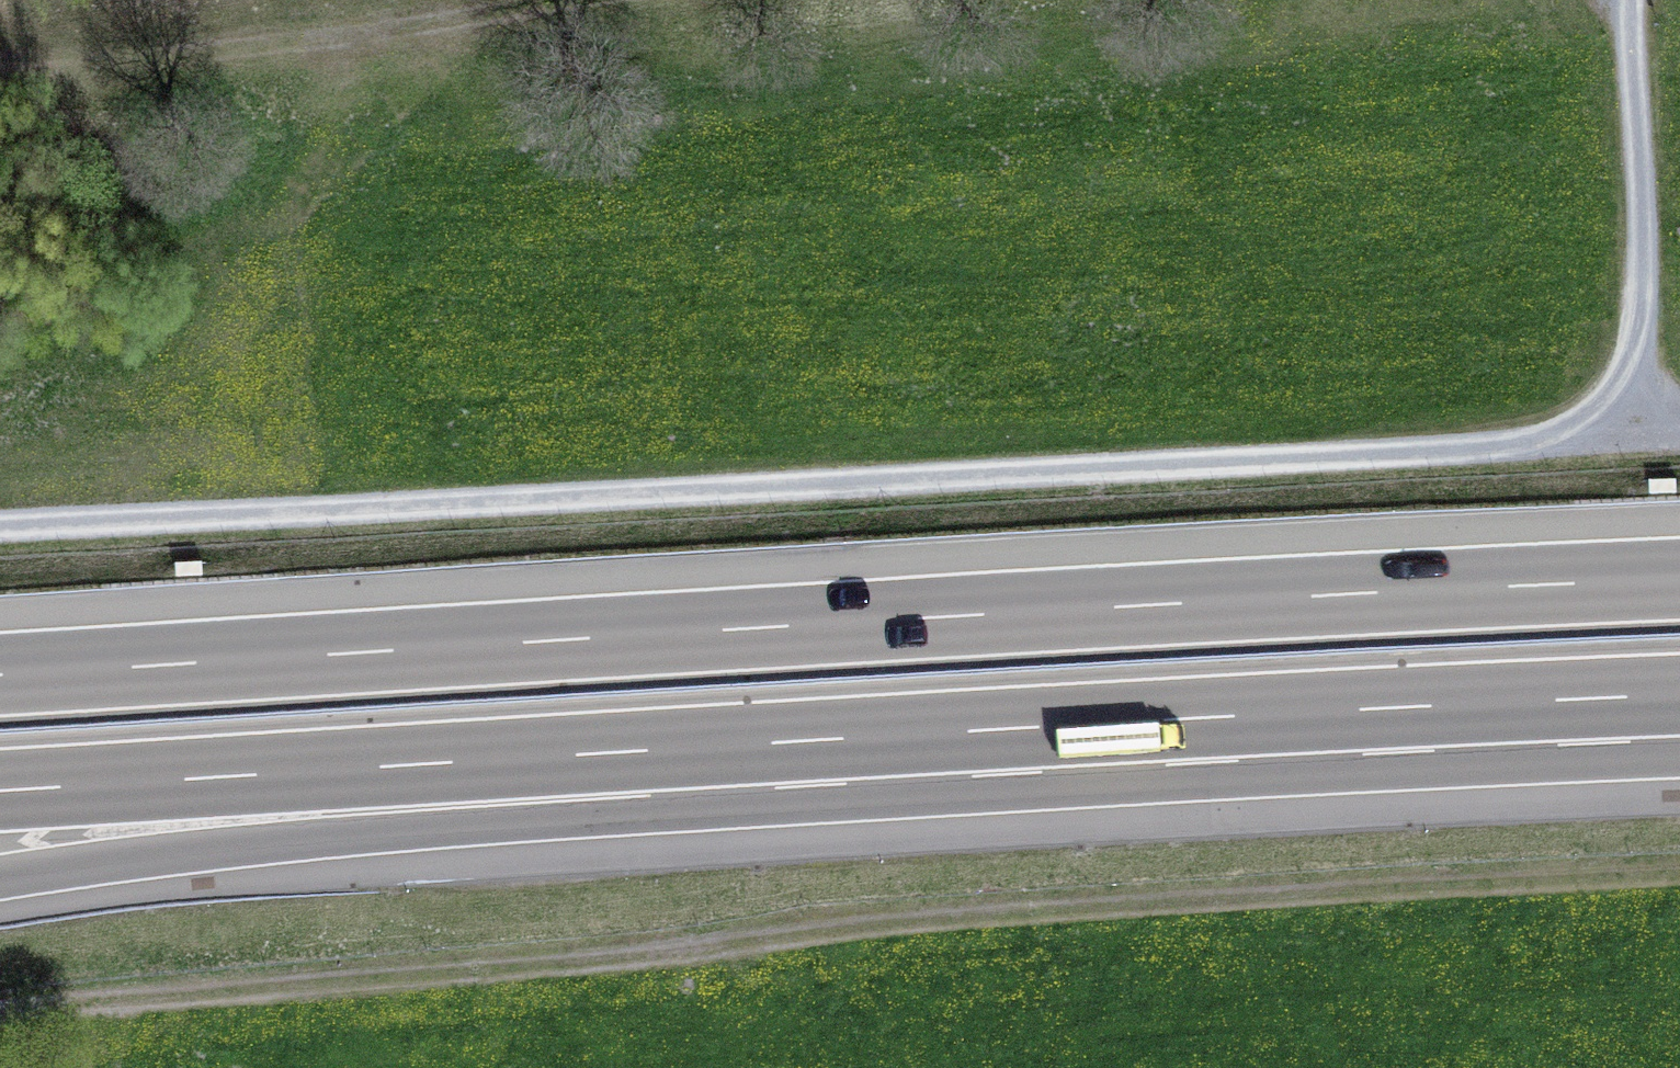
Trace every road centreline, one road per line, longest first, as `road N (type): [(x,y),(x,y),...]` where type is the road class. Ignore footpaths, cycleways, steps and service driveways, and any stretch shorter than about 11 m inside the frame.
road 1 (track): [(0,1018),(66,1004),(1679,873)]
road 2 (motorway): [(1679,577),(0,669)]
road 3 (track): [(1638,439),(0,526)]
road 4 (motorway): [(778,743),(1679,696)]
road 5 (motorway): [(0,880),(778,743)]
road 6 (motorway): [(0,793),(778,743)]
road 7 (track): [(571,0),(0,82)]
road 8 (track): [(1632,0),(1644,187),(1638,439)]

